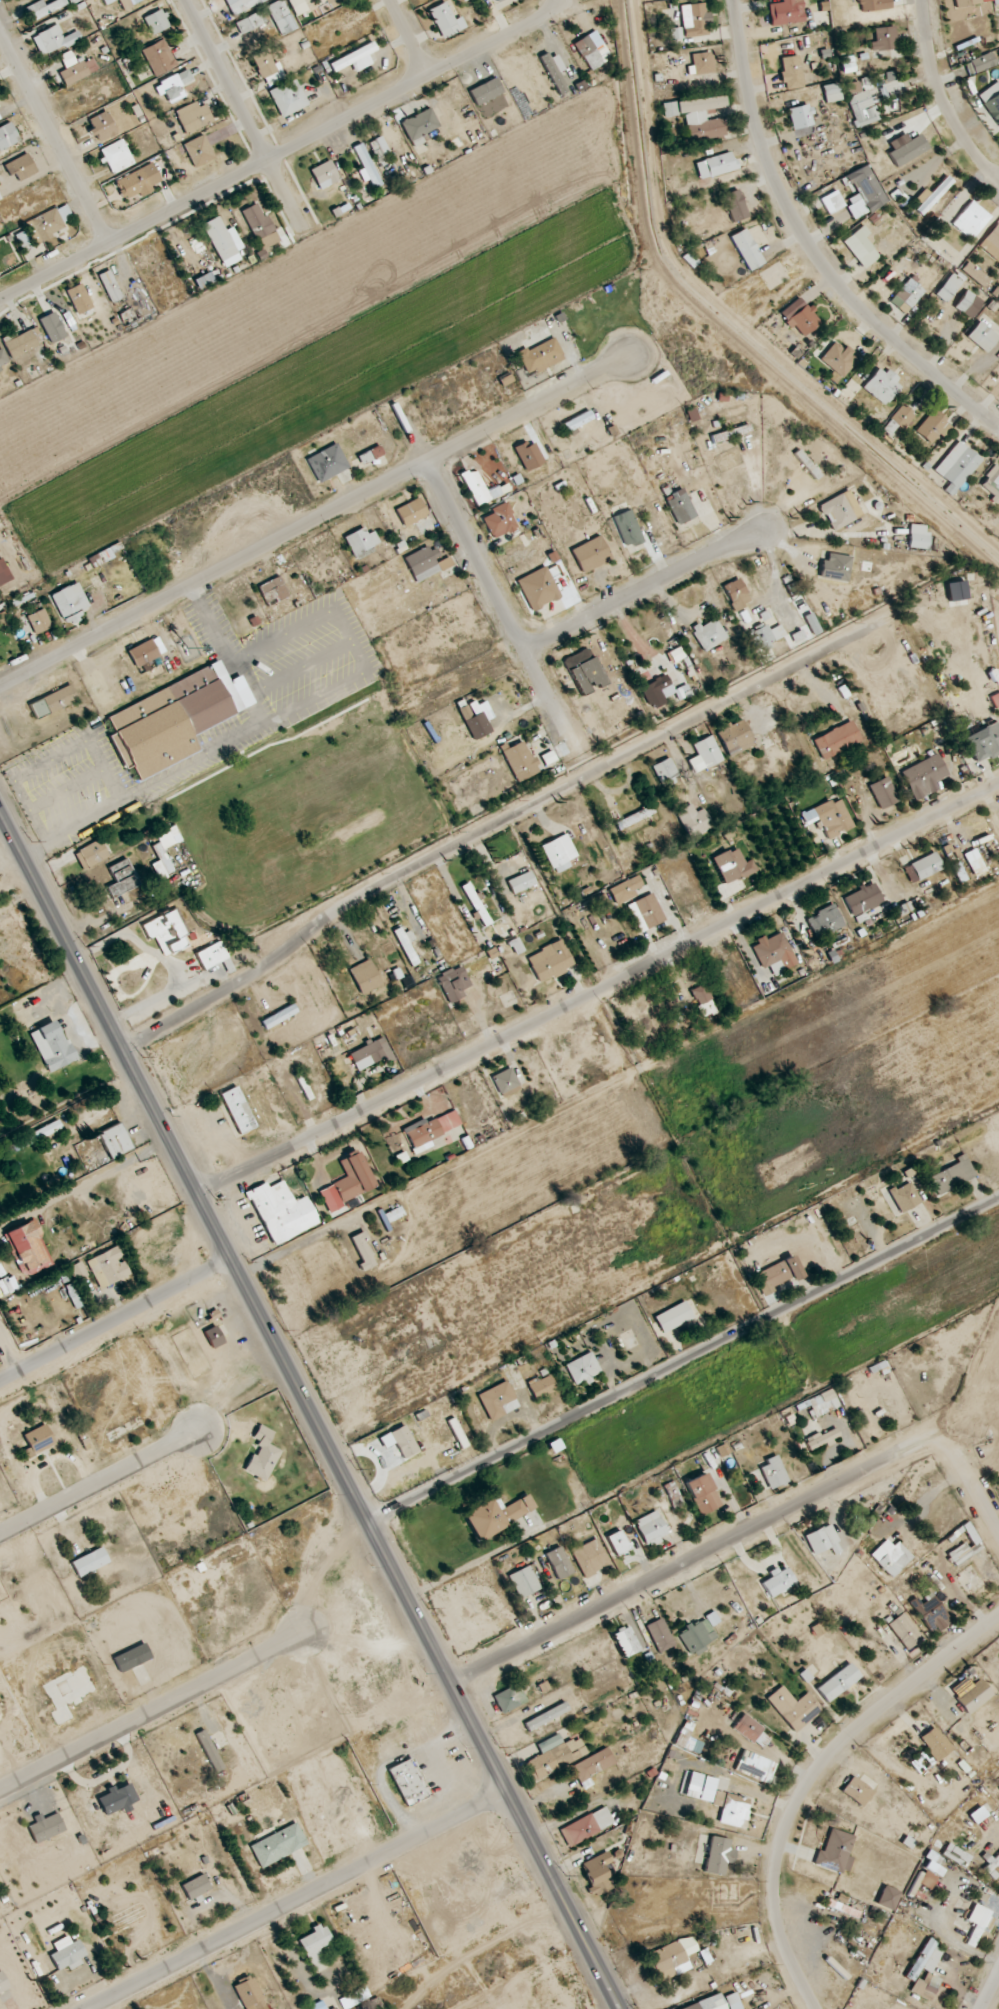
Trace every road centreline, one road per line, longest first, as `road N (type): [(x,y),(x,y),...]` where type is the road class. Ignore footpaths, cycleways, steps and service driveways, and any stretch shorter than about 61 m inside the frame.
road 1 (secondary): [(620,2008),(0,811)]
road 2 (residential): [(198,1195),(998,784)]
road 3 (residential): [(123,1049),(265,967),(359,895),(886,618)]
road 4 (residential): [(0,688),(631,354)]
road 5 (residential): [(367,1519),(998,1199)]
road 6 (residential): [(0,302),(544,15),(554,0)]
road 7 (residential): [(998,424),(872,318),(814,248),(764,144),(739,0)]
road 8 (residential): [(450,1678),(913,1449)]
road 9 (residential): [(816,2008),(773,1911),(780,1848),(796,1802),(841,1740),(998,1614)]
road 10 (residential): [(510,1792),(90,2008)]
road 11 (residential): [(399,401),(578,754)]
road 12 (residential): [(0,1787),(305,1634)]
road 13 (residential): [(525,650),(764,531)]
road 14 (residential): [(307,235),(185,0)]
road 15 (residential): [(232,1260),(0,1380)]
road 16 (residential): [(111,242),(0,33)]
road 17 (residential): [(0,1533),(203,1430)]
road 18 (residential): [(998,178),(964,142),(941,96),(923,0)]

